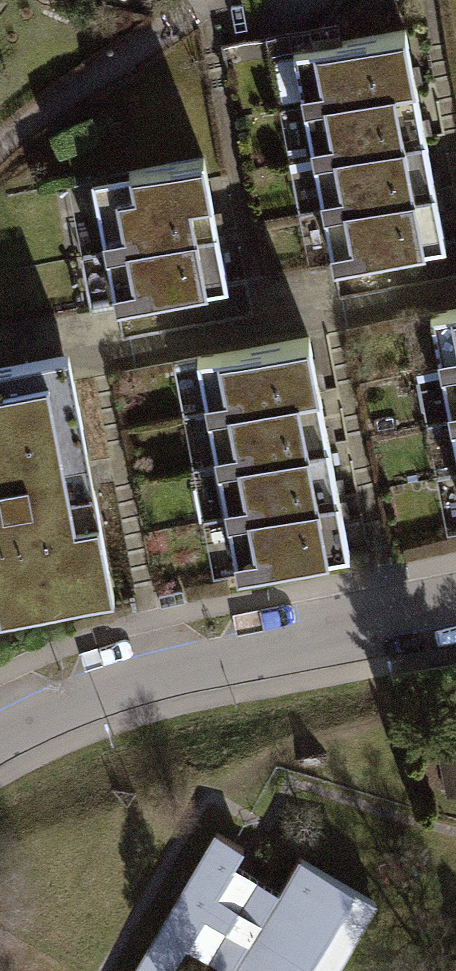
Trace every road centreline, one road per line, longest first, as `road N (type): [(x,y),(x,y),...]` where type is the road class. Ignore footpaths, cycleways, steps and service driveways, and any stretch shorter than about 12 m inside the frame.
road 1 (residential): [(455,607),(154,674),(0,740)]

